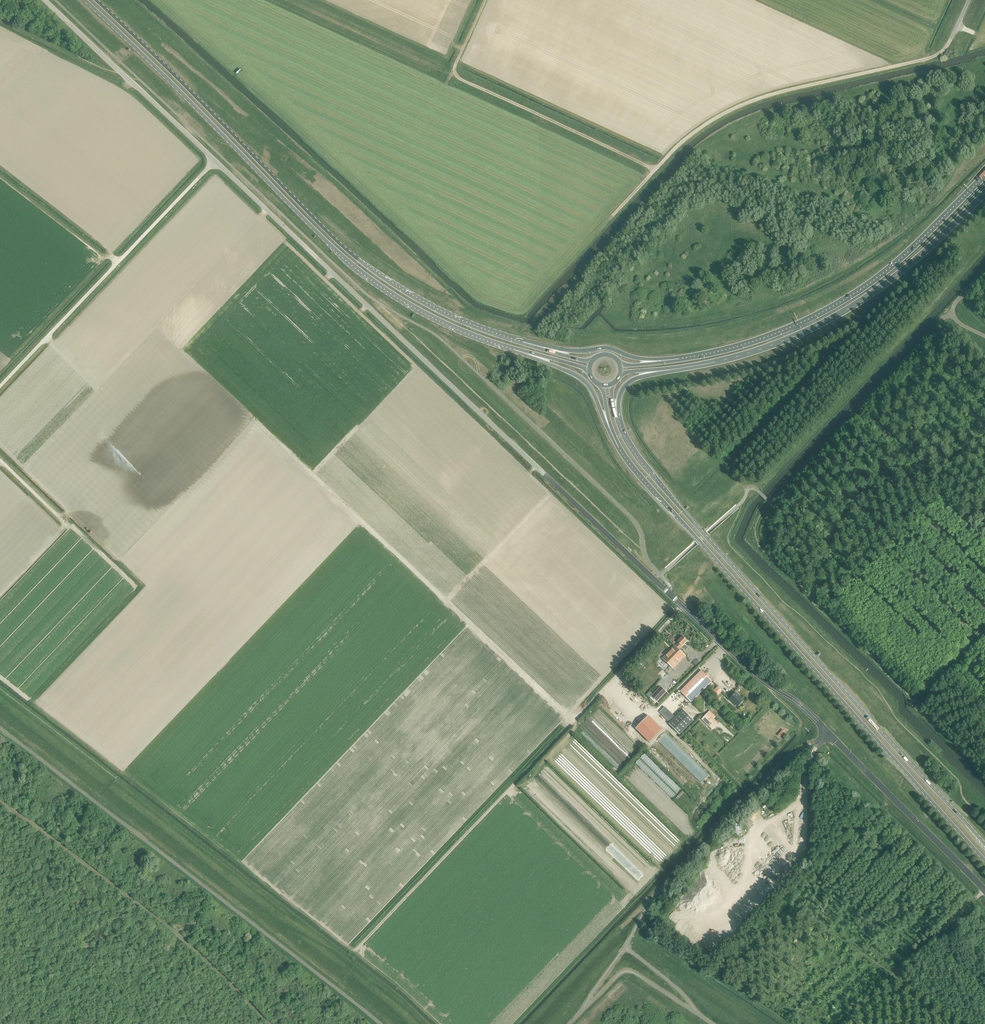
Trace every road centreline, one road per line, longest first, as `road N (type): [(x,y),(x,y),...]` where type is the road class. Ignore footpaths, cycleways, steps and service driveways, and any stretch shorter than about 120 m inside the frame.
road 1 (unclassified): [(984,891),(811,715),(757,676),(44,0)]
road 2 (primary): [(984,846),(680,507),(618,418)]
road 3 (primary): [(85,0),(350,264),(429,316),(511,349)]
road 4 (primary): [(516,340),(434,307),(358,259),(96,0)]
road 5 (primary): [(623,454),(984,860)]
road 6 (track): [(984,437),(921,475),(873,483),(854,497),(816,582),(832,608),(856,621),(967,651),(984,670)]
road 7 (track): [(655,170),(735,108),(935,55),(969,0)]
road 8 (trunk): [(671,369),(759,349),(836,315),(926,251),(984,193)]
road 9 (trunk): [(984,174),(858,290),(776,333),(683,358)]
road 10 (track): [(270,1023),(183,941),(0,803)]
road 11 (track): [(0,387),(215,161)]
road 12 (track): [(910,706),(753,544),(769,502)]
road 13 (track): [(885,811),(720,981)]
road 14 (track): [(356,951),(515,784)]
road 15 (track): [(456,76),(655,170)]
road 16 (track): [(967,1023),(788,910)]
road 17 (track): [(288,0),(456,76)]
road 18 (track): [(984,539),(854,412)]
road 19 (track): [(851,1023),(977,902)]
road 20 (trunk): [(683,358),(516,340)]
road 21 (primary): [(511,349),(586,382),(623,454)]
road 22 (track): [(790,698),(795,681),(709,585)]

